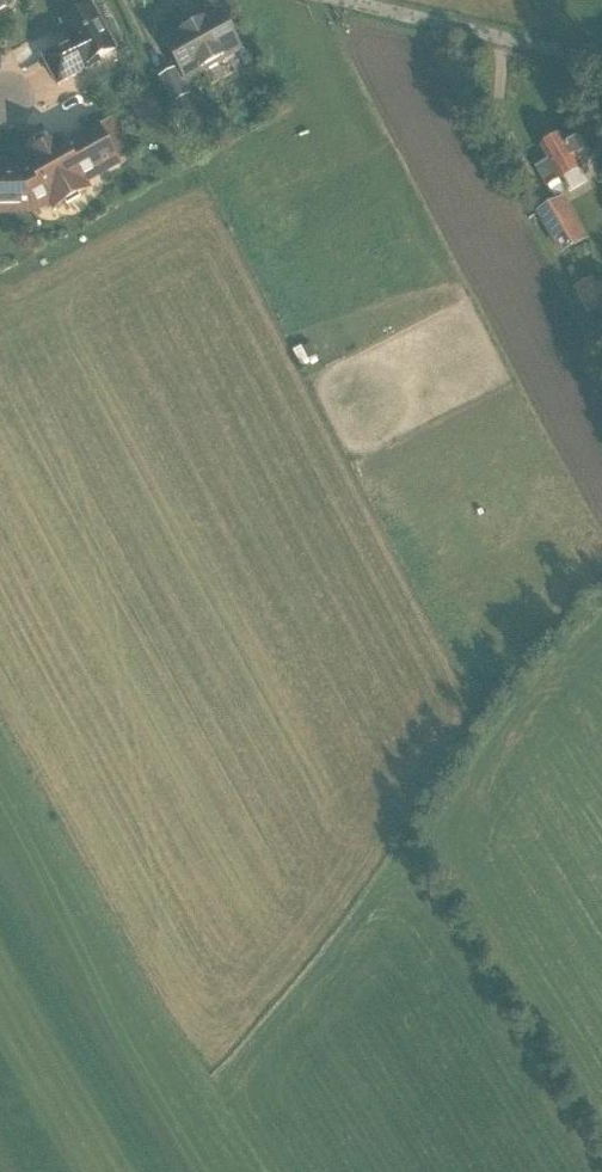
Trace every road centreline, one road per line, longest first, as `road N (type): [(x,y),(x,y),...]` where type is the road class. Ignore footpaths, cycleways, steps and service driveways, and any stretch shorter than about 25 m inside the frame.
road 1 (track): [(601,60),(343,0)]

